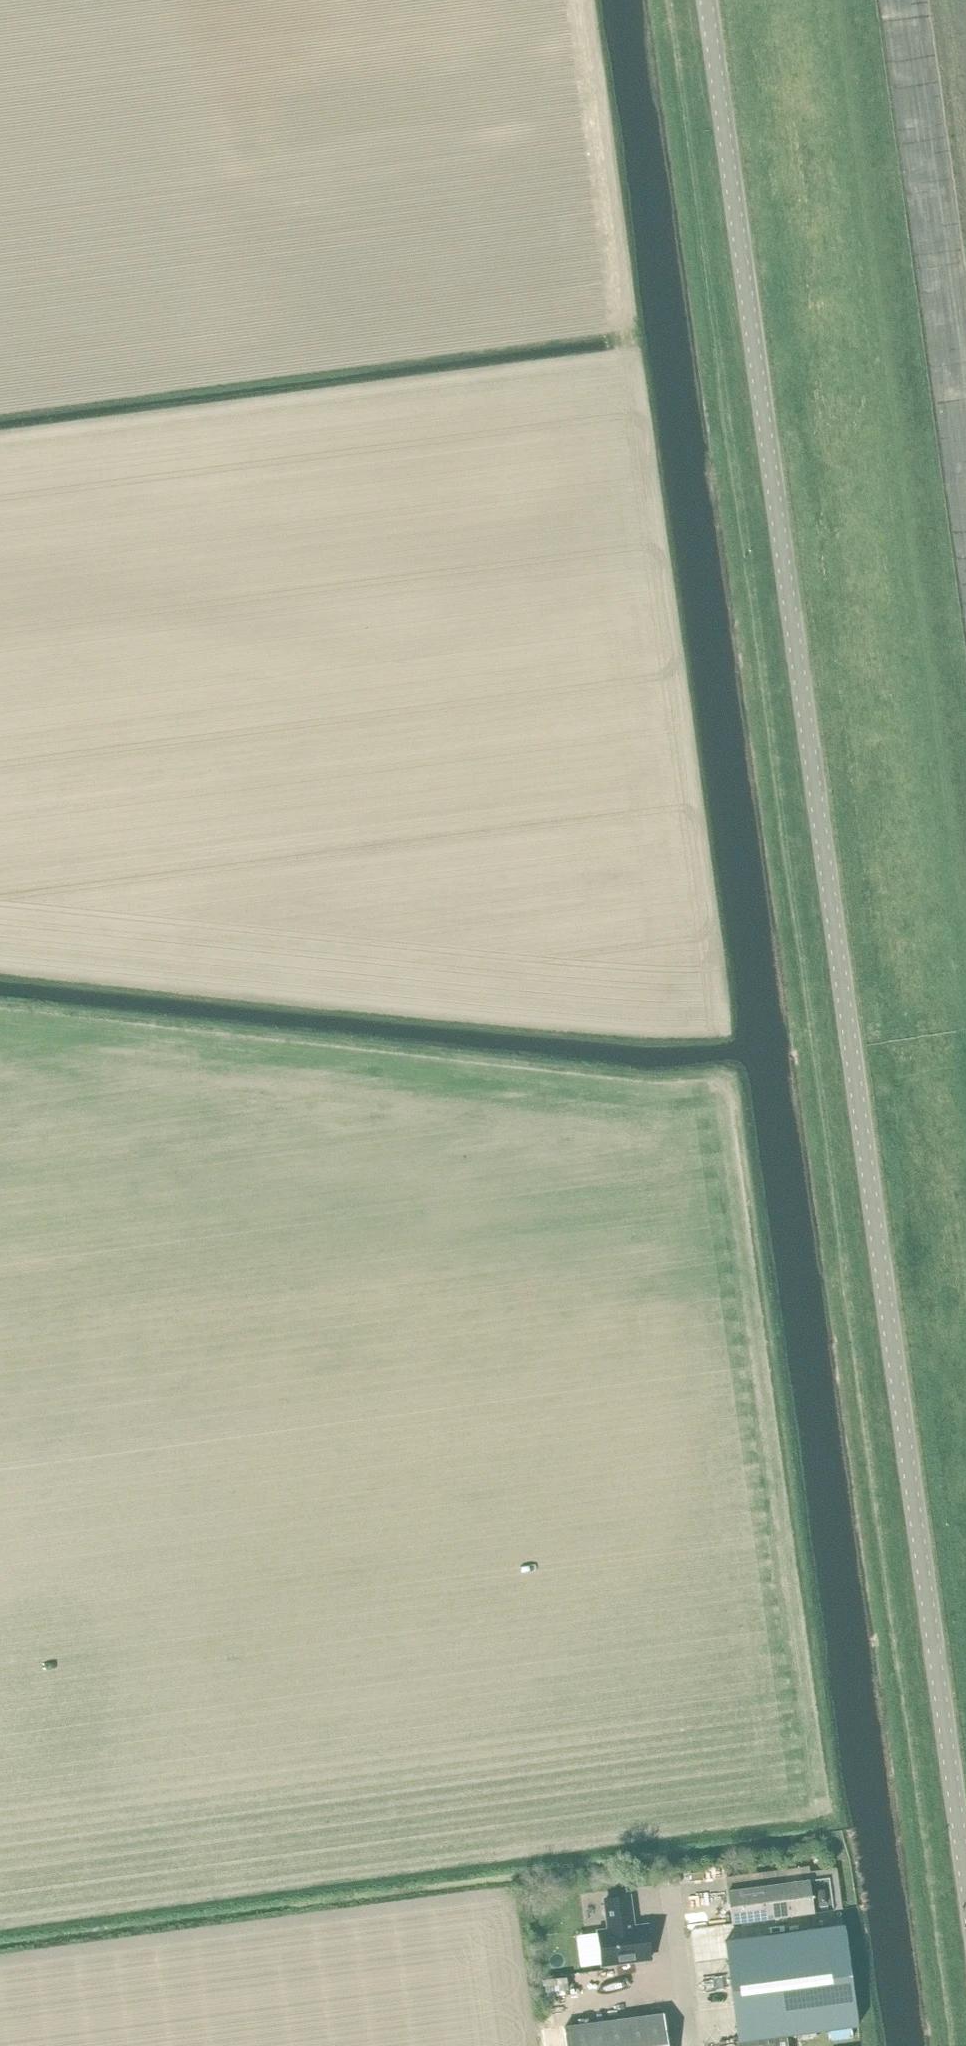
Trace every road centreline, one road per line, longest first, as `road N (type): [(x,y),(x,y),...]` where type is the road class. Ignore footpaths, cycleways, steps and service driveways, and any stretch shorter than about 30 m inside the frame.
road 1 (unclassified): [(965,1872),(708,0)]

